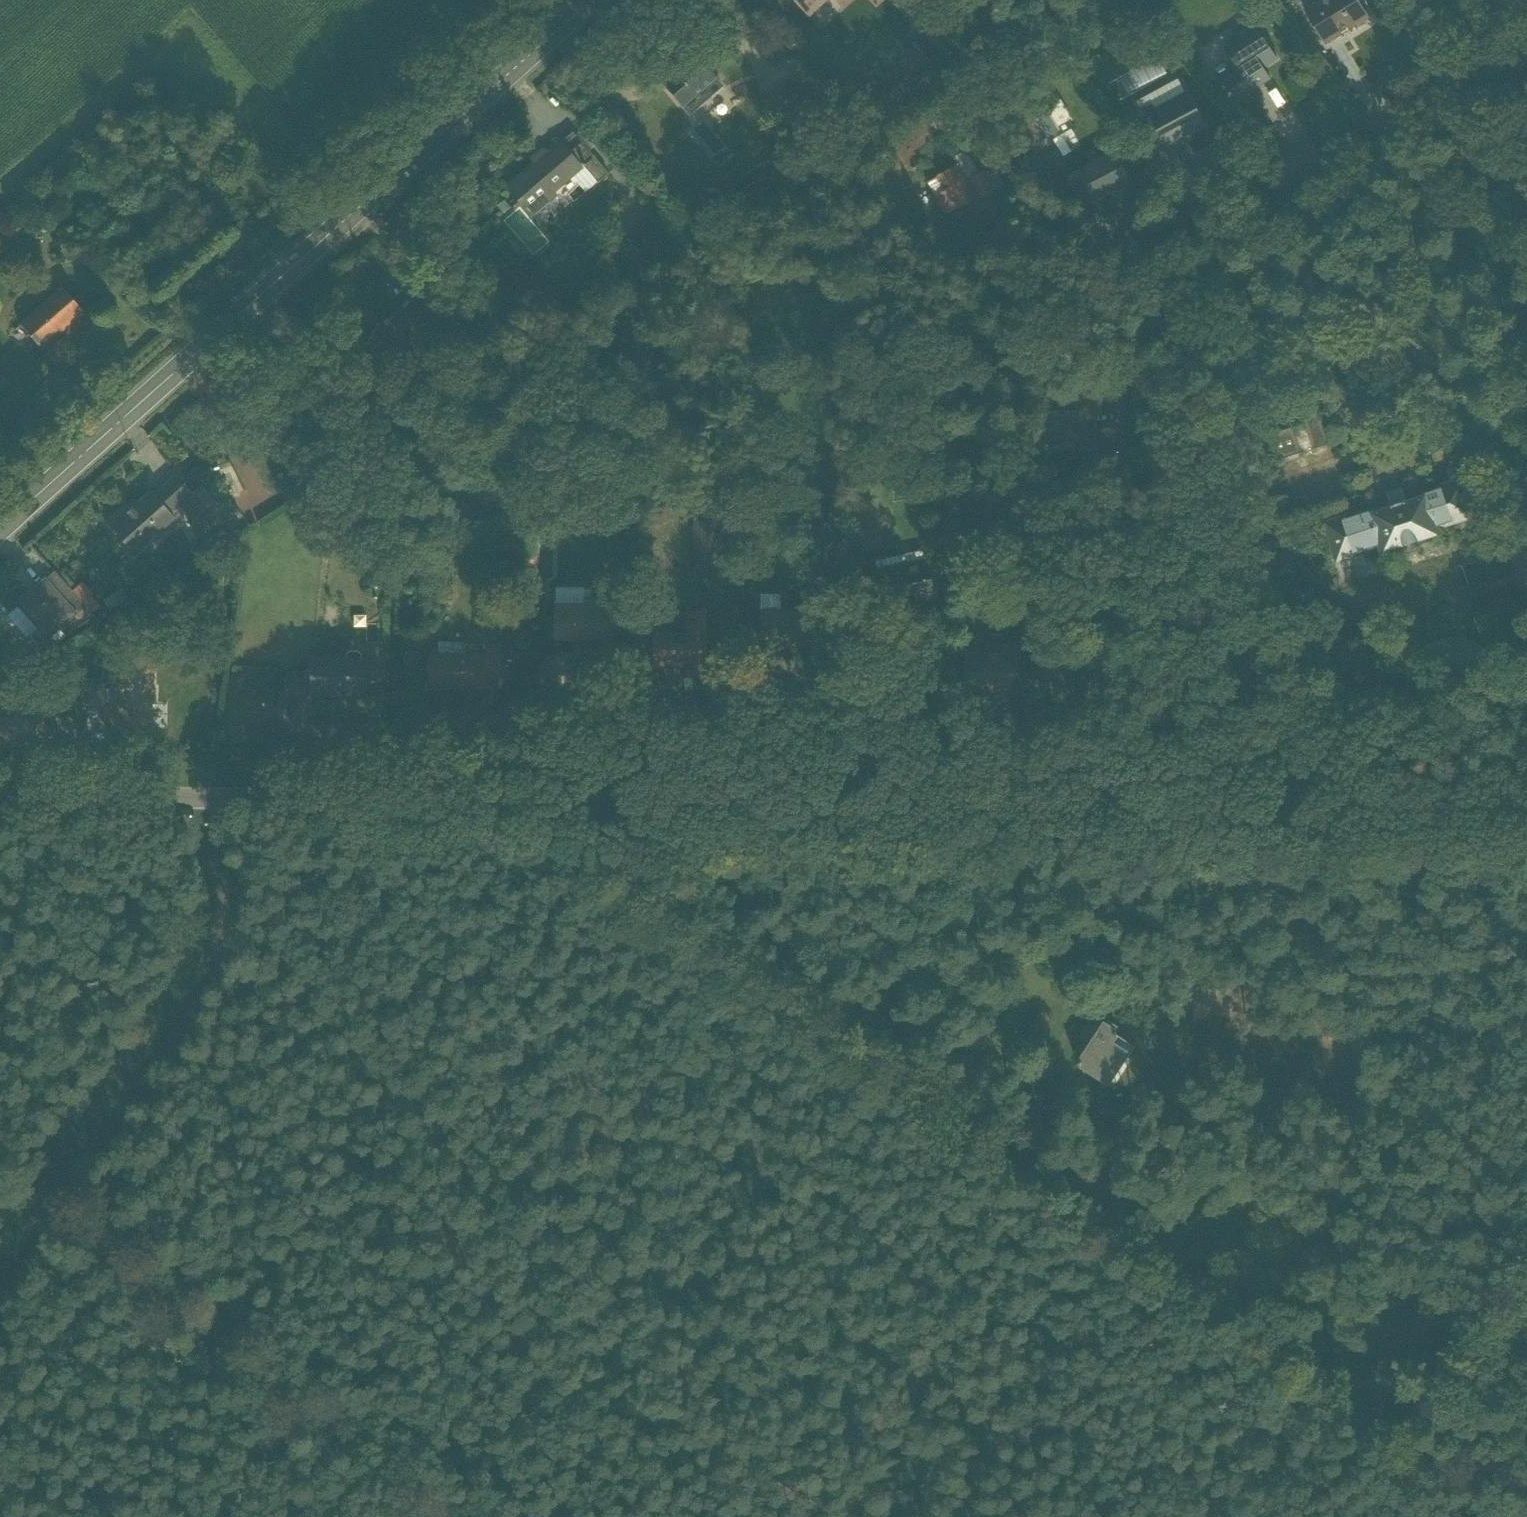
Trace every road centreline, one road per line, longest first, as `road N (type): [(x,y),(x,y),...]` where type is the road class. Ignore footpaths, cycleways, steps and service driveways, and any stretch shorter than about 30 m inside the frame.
road 1 (residential): [(1112,809),(0,797)]
road 2 (residential): [(1526,63),(1156,283),(1129,336),(1112,809)]
road 3 (secondary): [(0,529),(589,0)]
road 4 (residential): [(1526,818),(1112,809)]

